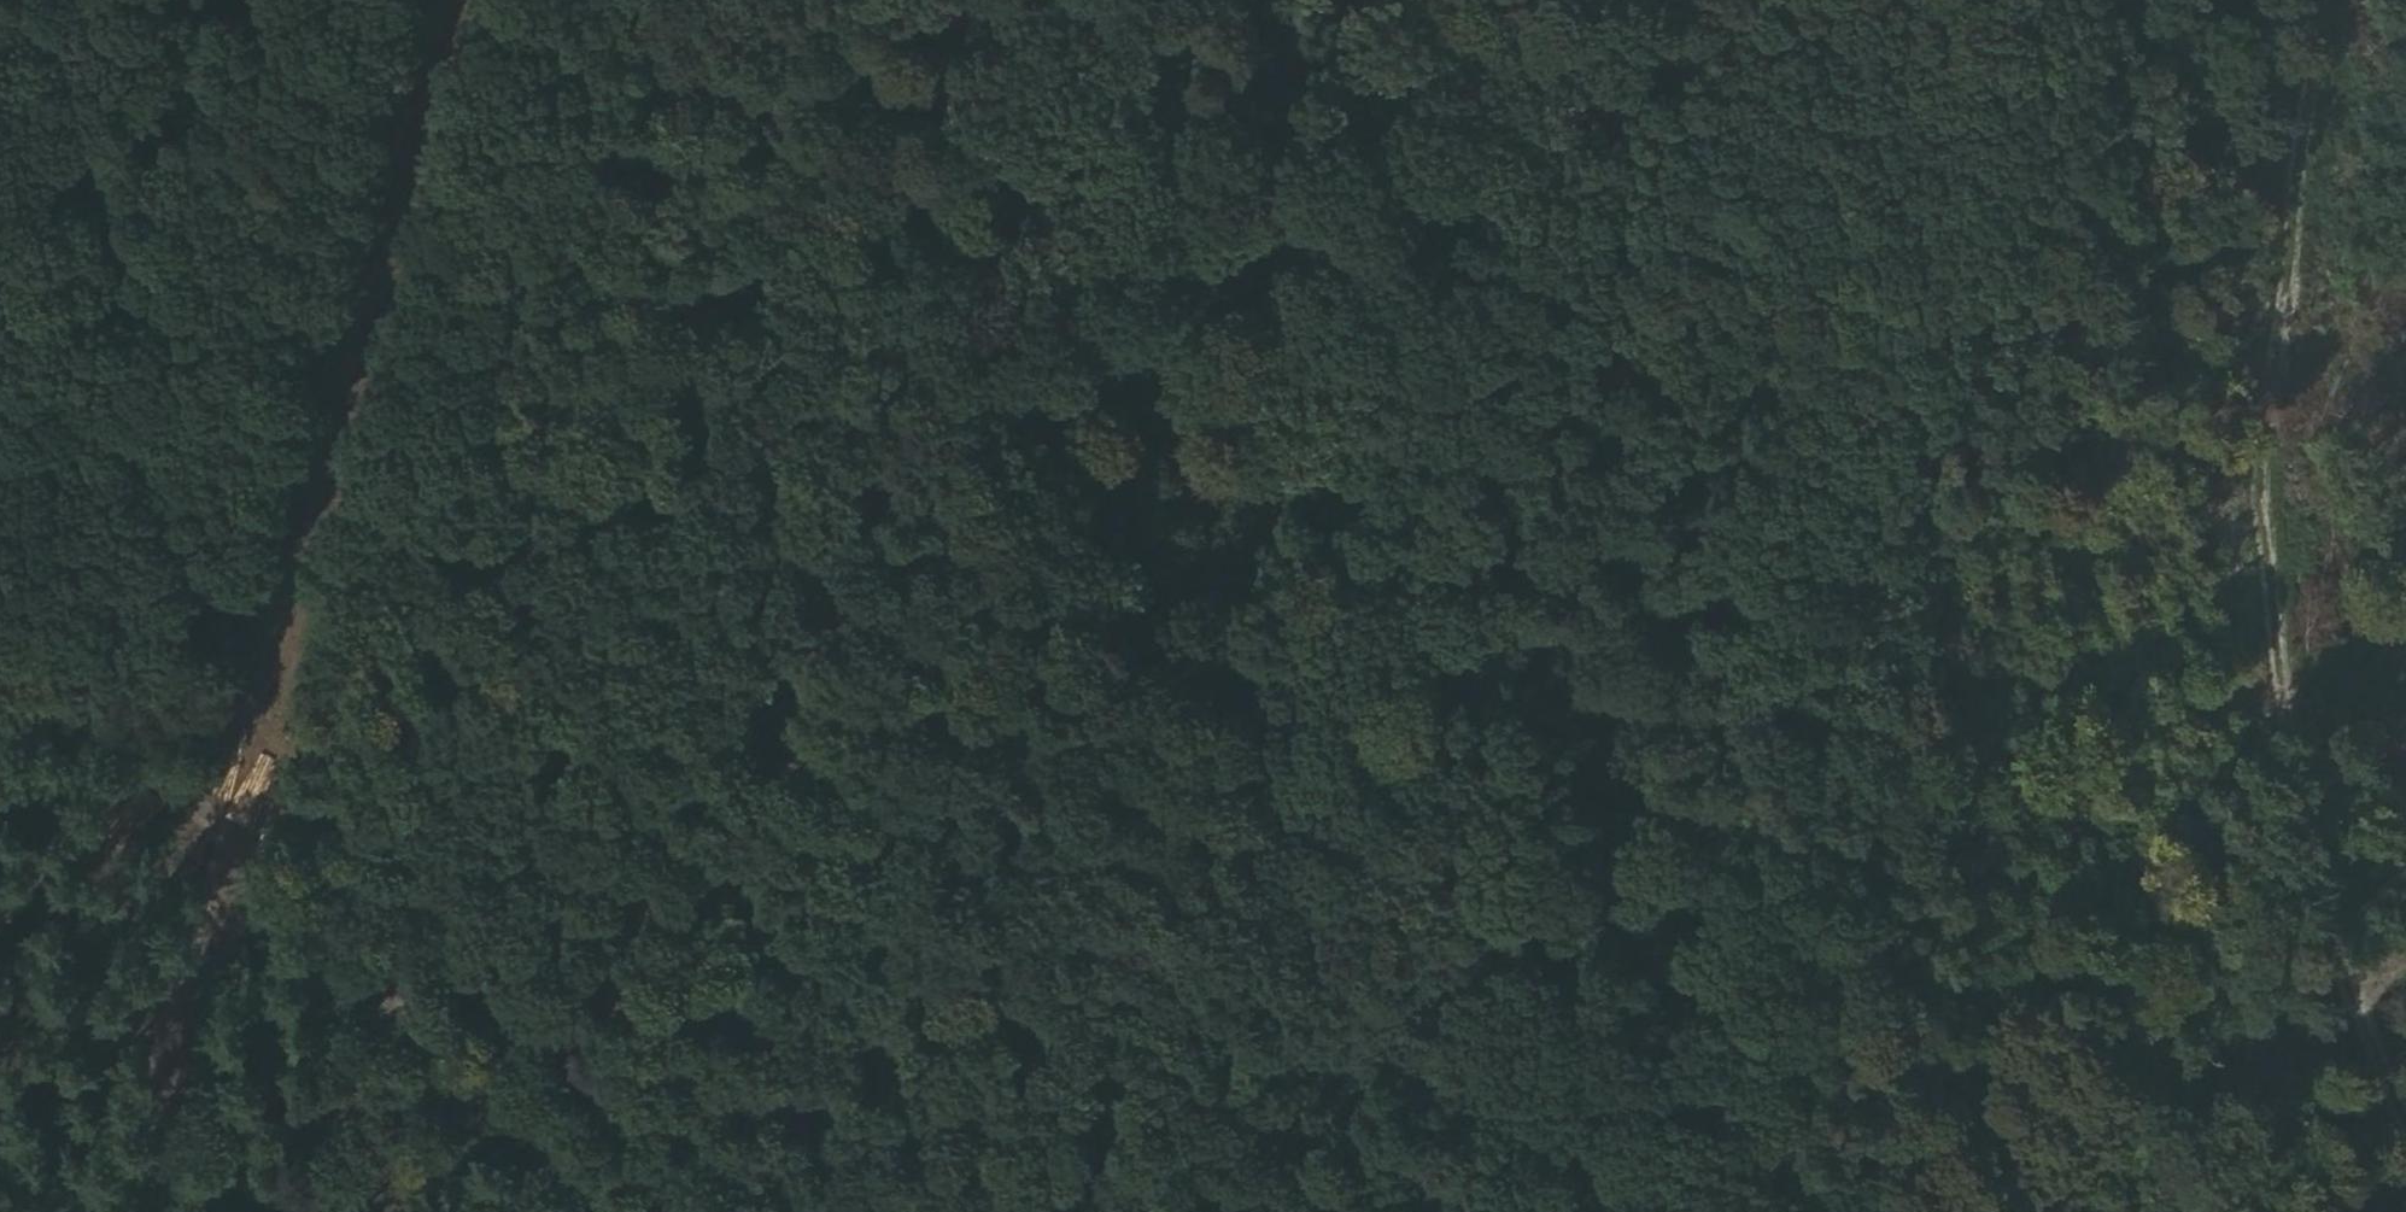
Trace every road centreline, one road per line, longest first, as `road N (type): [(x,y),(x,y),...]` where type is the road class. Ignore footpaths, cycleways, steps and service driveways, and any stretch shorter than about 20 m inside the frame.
road 1 (track): [(1102,0),(968,148),(853,305),(658,454),(522,466),(320,525),(175,607),(0,633)]
road 2 (track): [(0,741),(45,754),(287,915),(315,923),(401,923),(415,933),(486,1033),(554,1087),(554,1124),(576,1150),(623,1166),(675,1211)]

